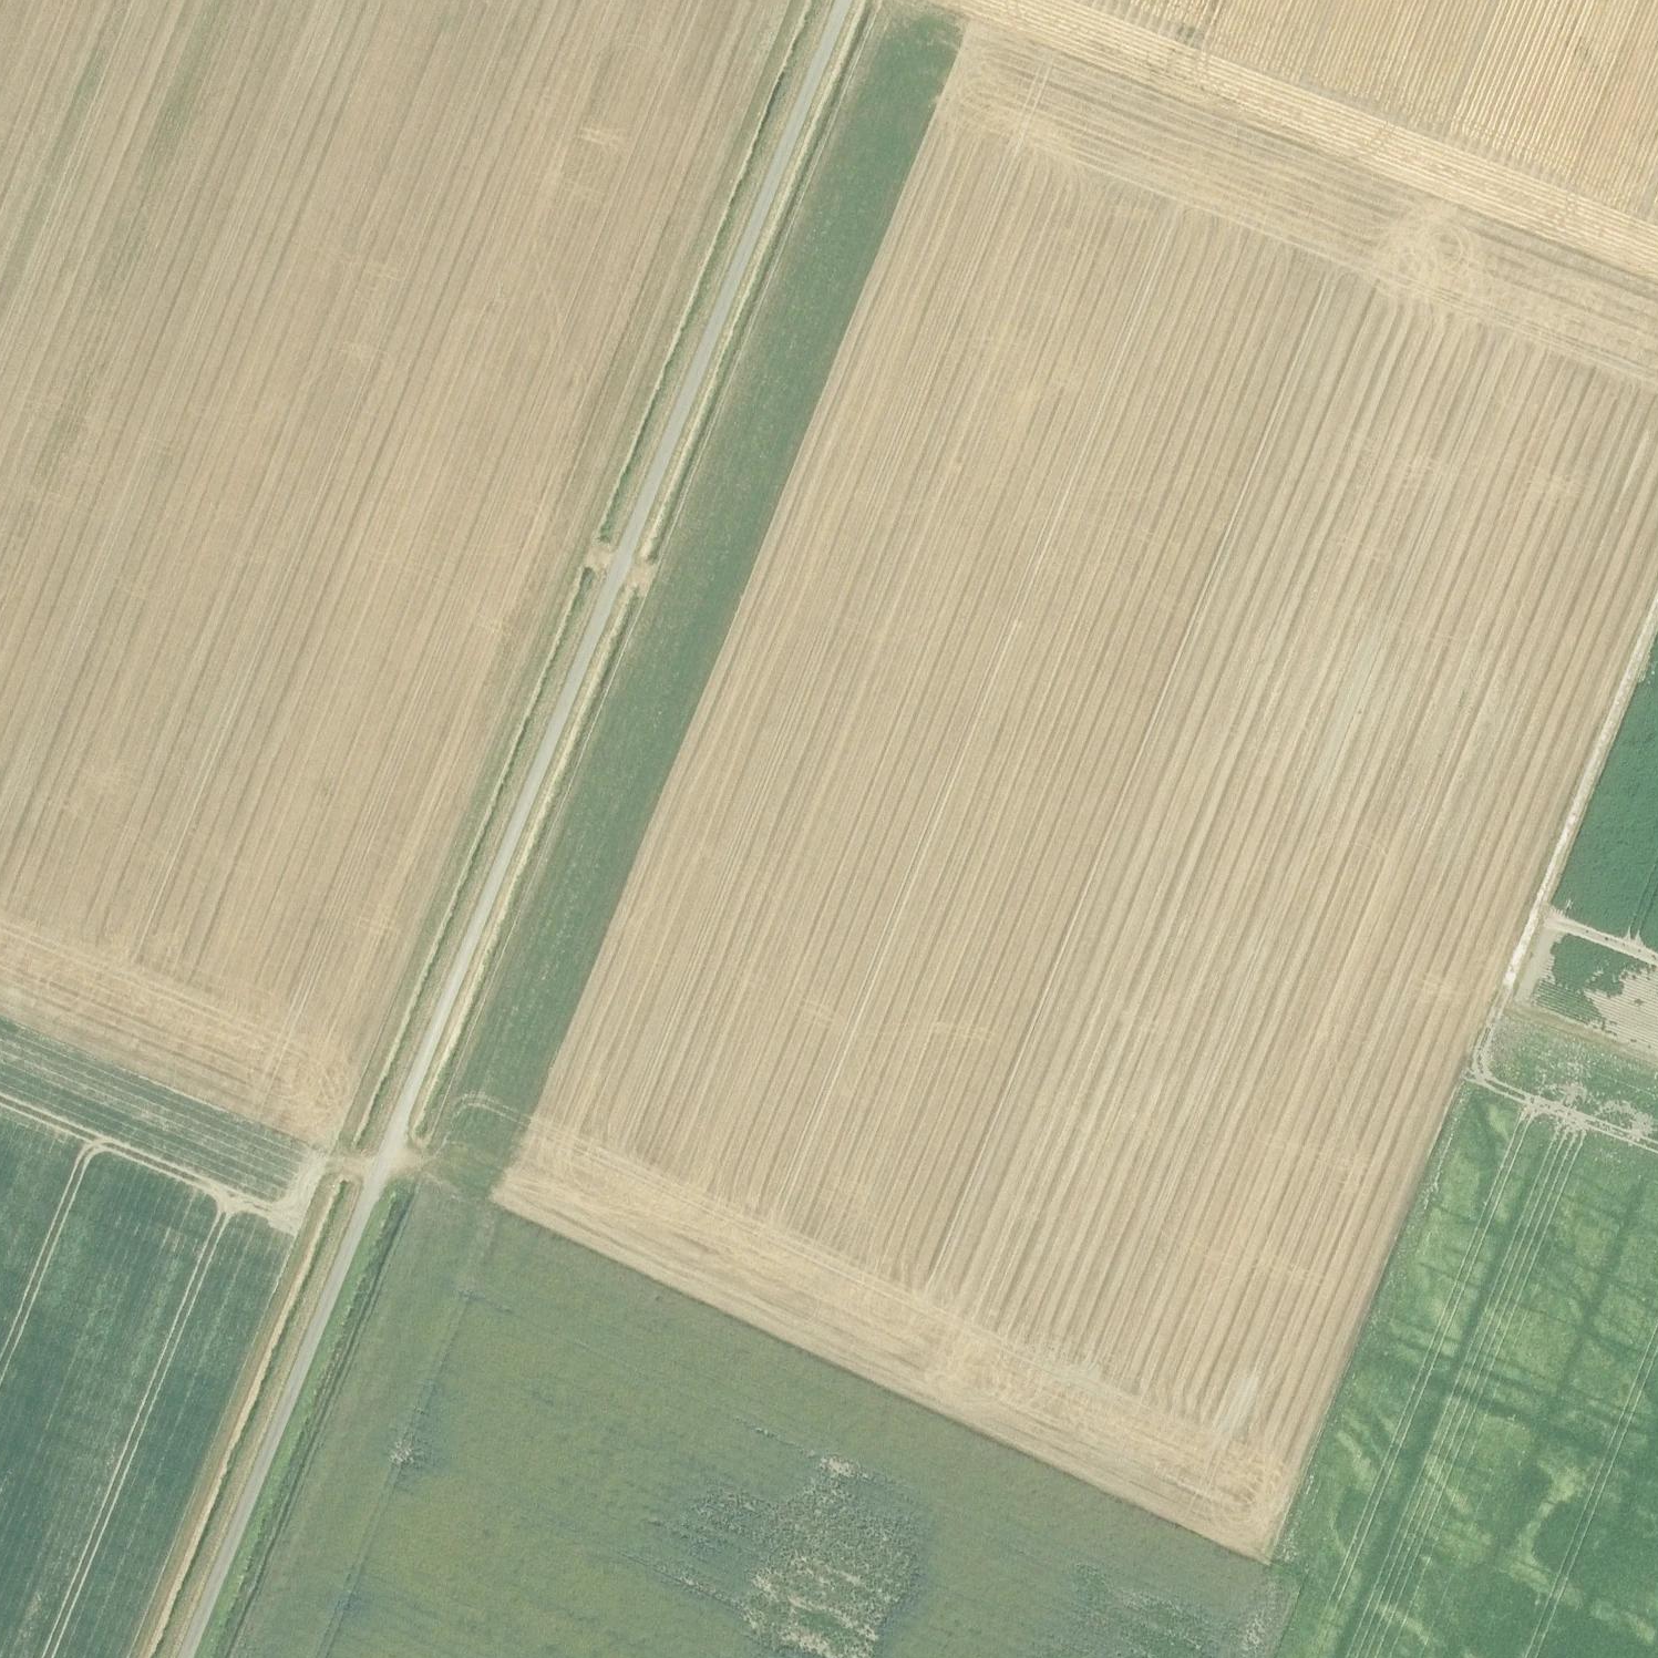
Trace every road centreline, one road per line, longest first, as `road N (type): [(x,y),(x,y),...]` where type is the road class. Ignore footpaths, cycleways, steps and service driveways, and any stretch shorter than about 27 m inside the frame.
road 1 (unclassified): [(188,1657),(841,0)]

